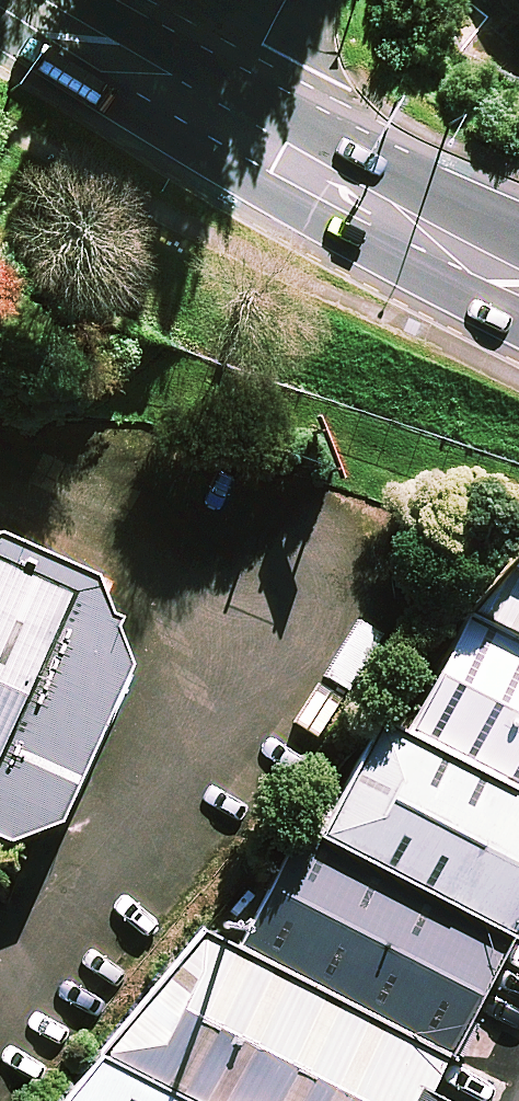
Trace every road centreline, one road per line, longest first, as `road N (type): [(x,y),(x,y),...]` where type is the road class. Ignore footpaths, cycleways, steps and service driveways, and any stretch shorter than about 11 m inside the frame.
road 1 (secondary): [(518,272),(223,120)]
road 2 (secondary): [(223,120),(17,0)]
road 3 (residential): [(290,0),(223,120)]

